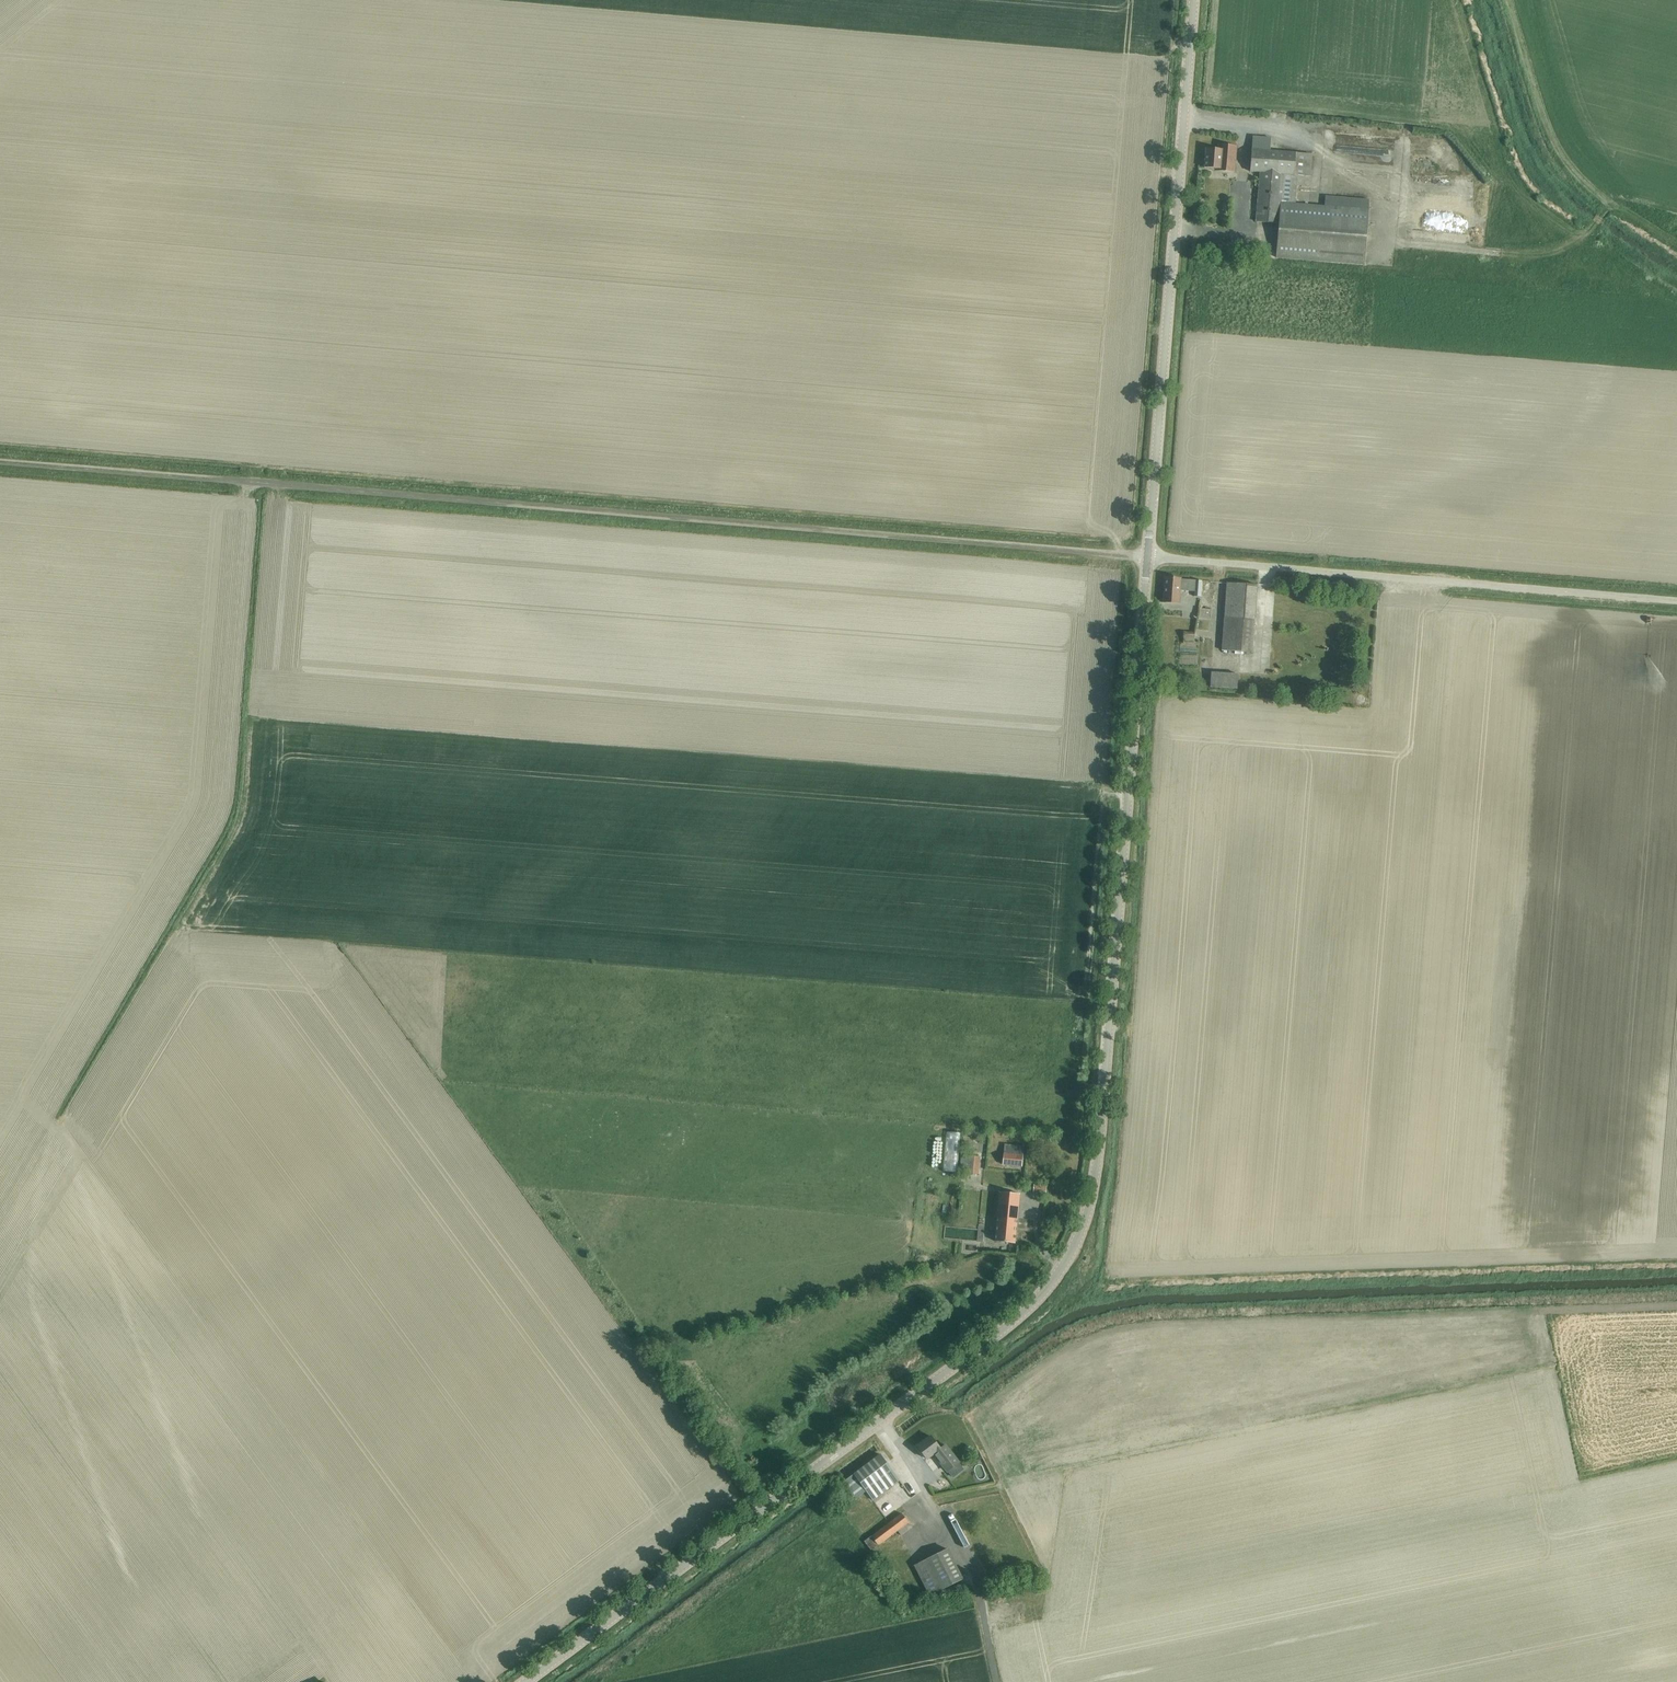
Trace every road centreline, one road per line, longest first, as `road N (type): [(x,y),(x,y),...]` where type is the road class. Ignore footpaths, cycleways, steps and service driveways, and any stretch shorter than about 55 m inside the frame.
road 1 (tertiary): [(523,1681),(1032,1307),(1069,1260),(1096,1166),(1193,0)]
road 2 (track): [(1676,602),(0,462)]

